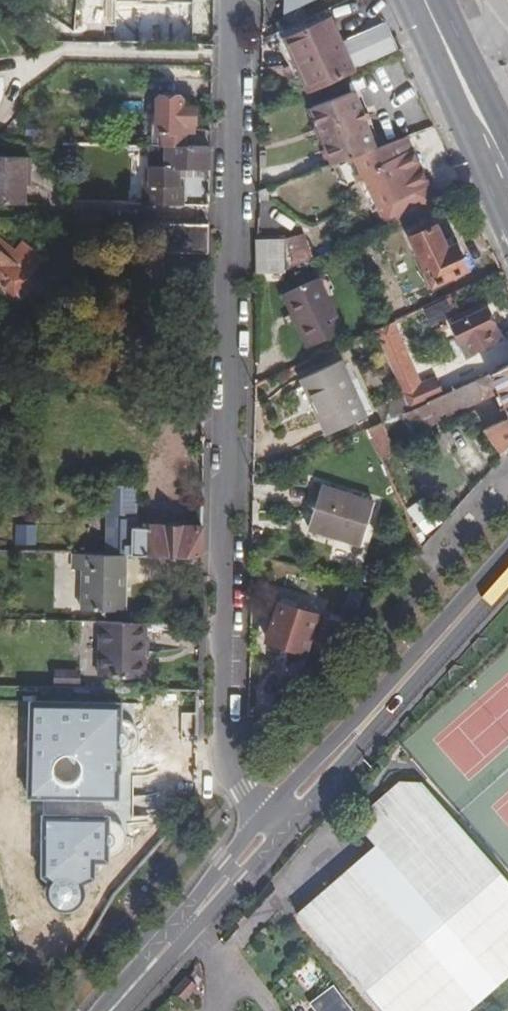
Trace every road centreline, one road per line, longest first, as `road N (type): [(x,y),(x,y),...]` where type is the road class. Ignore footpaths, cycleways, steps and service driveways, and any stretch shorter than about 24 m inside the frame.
road 1 (residential): [(237,0),(222,734),(244,790),(271,828)]
road 2 (secondary): [(271,828),(507,566)]
road 3 (secondary): [(406,0),(507,225)]
road 4 (secondary): [(110,1010),(271,828)]
road 5 (secondary): [(507,145),(440,0)]

